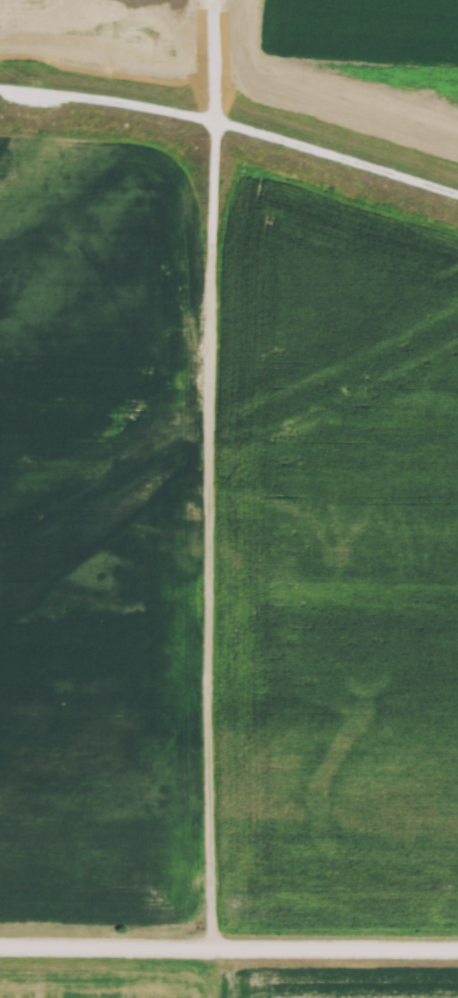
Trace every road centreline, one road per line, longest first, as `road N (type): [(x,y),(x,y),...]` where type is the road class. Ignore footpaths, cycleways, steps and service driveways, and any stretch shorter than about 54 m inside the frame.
road 1 (track): [(213,949),(215,0)]
road 2 (track): [(0,73),(214,106),(457,183)]
road 3 (residential): [(457,950),(0,947)]

